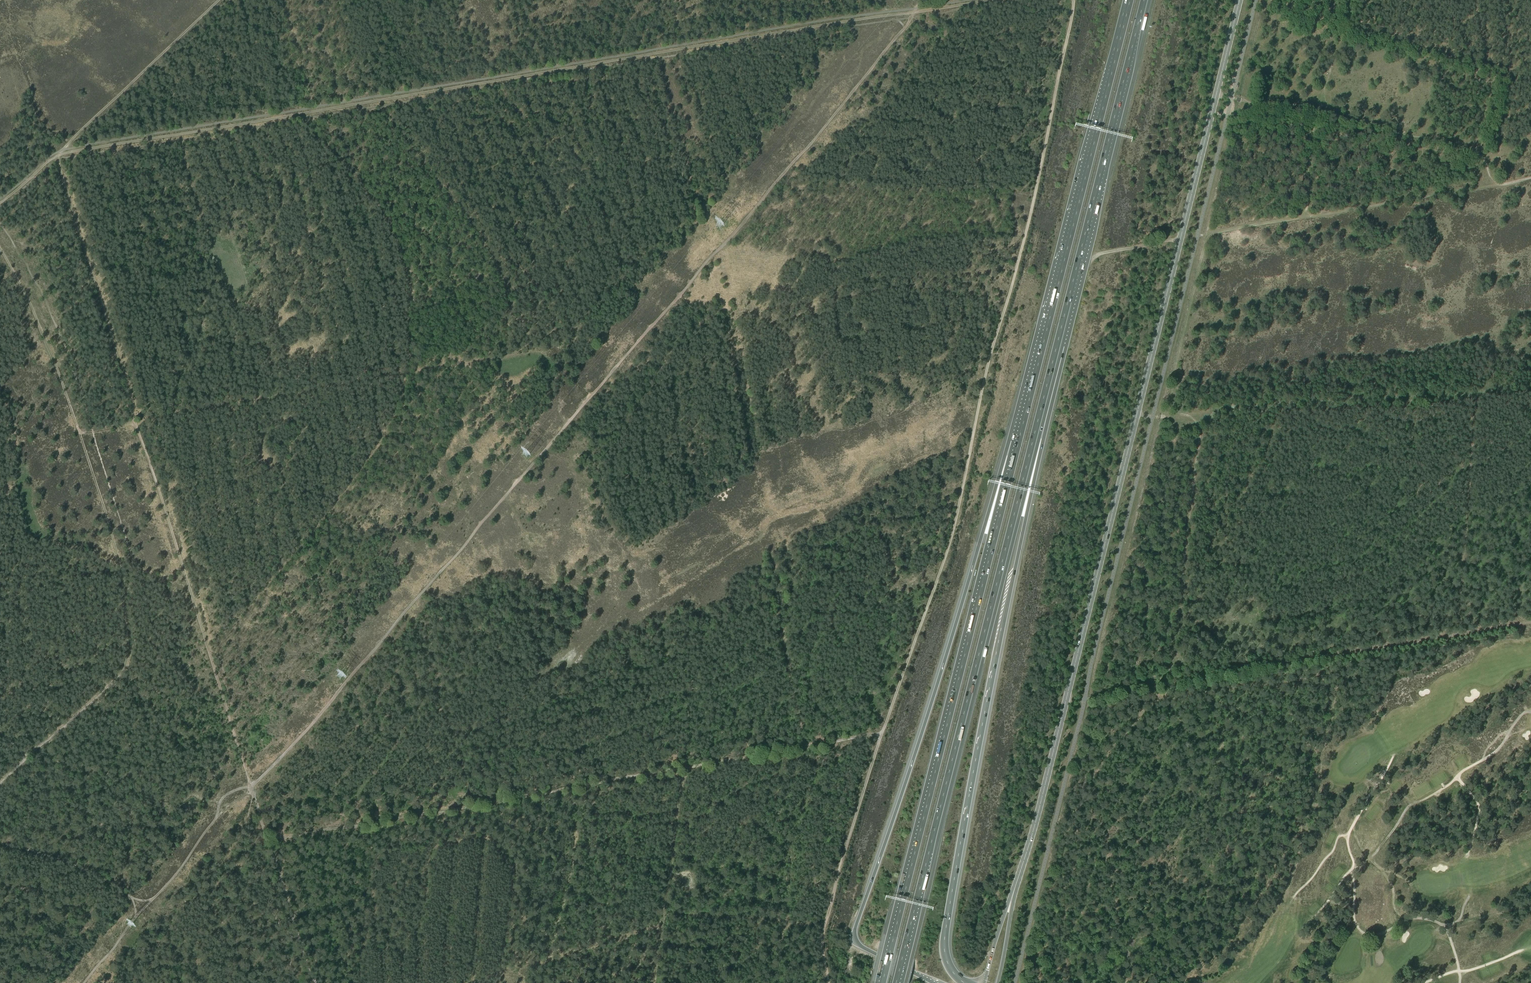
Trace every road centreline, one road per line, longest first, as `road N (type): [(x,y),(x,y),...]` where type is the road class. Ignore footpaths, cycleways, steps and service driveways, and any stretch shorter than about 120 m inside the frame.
road 1 (track): [(83,982),(209,827),(305,732),(815,139),(923,0)]
road 2 (track): [(1074,0),(956,520),(823,933),(828,982)]
road 3 (track): [(56,157),(987,0)]
road 4 (primary): [(1016,886),(1240,0)]
road 5 (motorway): [(898,982),(1060,347)]
road 6 (motorway): [(965,982),(946,955),(949,915),(1060,347)]
road 7 (track): [(1188,415),(1200,441),(1172,683),(1530,622)]
road 8 (track): [(1303,217),(1209,236),(1172,389),(1176,412),(1530,391)]
road 9 (track): [(267,840),(883,731)]
road 10 (track): [(0,249),(59,374),(101,498),(121,579),(127,656),(117,679),(0,783)]
road 11 (motorway): [(1017,440),(994,489),(855,928),(858,945),(929,979)]
road 12 (motorway): [(1017,440),(882,982)]
road 13 (motorway): [(1129,0),(1017,440)]
road 14 (track): [(253,793),(135,423)]
road 15 (motorway): [(1060,347),(1146,0)]
road 16 (track): [(1217,94),(1296,104),(1474,149),(1493,185)]
road 17 (track): [(135,423),(56,157)]
road 18 (track): [(1459,634),(1475,395)]
road 19 (track): [(1530,178),(1303,217)]
road 20 (track): [(56,157),(218,0)]
road 21 (track): [(1303,217),(1332,64),(1333,0)]
road 22 (track): [(312,982),(253,793)]
road 23 (track): [(0,844),(92,872),(150,901)]

